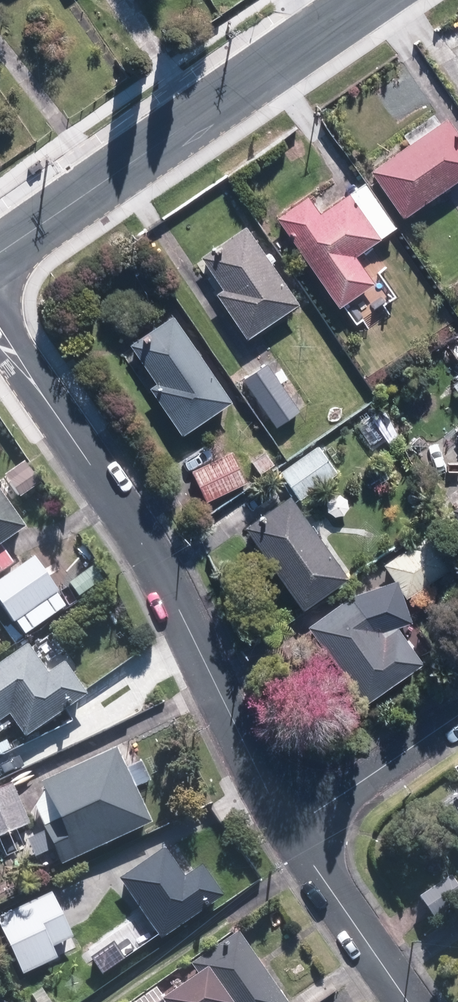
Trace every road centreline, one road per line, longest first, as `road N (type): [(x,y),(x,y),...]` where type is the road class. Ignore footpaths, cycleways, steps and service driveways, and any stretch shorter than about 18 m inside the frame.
road 1 (residential): [(290,830),(153,558),(0,338)]
road 2 (residential): [(358,0),(0,251)]
road 3 (residential): [(408,1001),(290,830)]
road 4 (residential): [(457,714),(290,830)]

